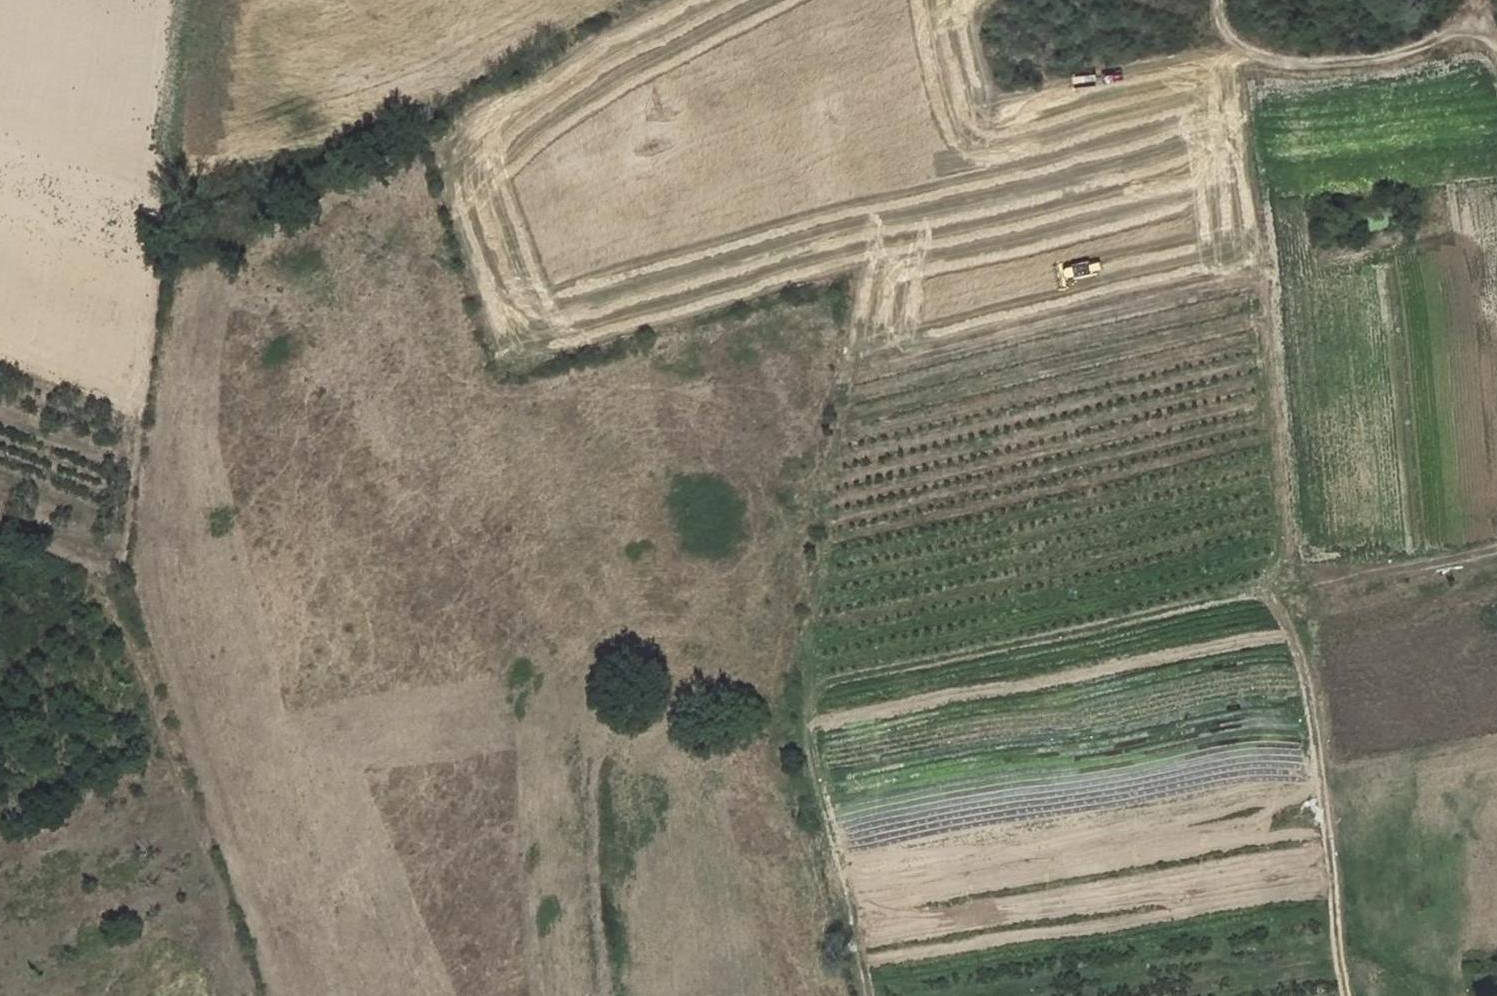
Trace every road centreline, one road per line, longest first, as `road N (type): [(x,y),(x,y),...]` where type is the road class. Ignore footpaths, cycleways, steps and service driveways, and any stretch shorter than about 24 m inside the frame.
road 1 (track): [(869,995),(817,756),(818,692),(828,682),(1255,593),(1280,611),(1304,673),(1346,995)]
road 2 (track): [(1496,548),(1270,598)]

